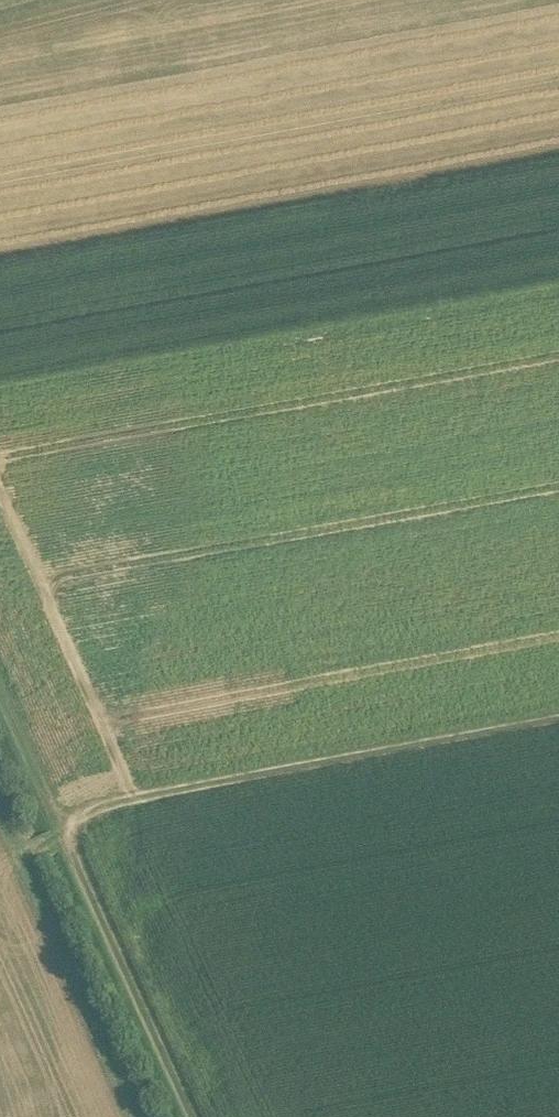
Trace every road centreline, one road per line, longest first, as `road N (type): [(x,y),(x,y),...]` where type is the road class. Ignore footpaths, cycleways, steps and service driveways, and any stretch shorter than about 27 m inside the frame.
road 1 (track): [(193,1116),(75,854),(81,820),(104,803),(558,719)]
road 2 (track): [(136,1116),(0,812)]
road 3 (track): [(75,854),(0,668)]

